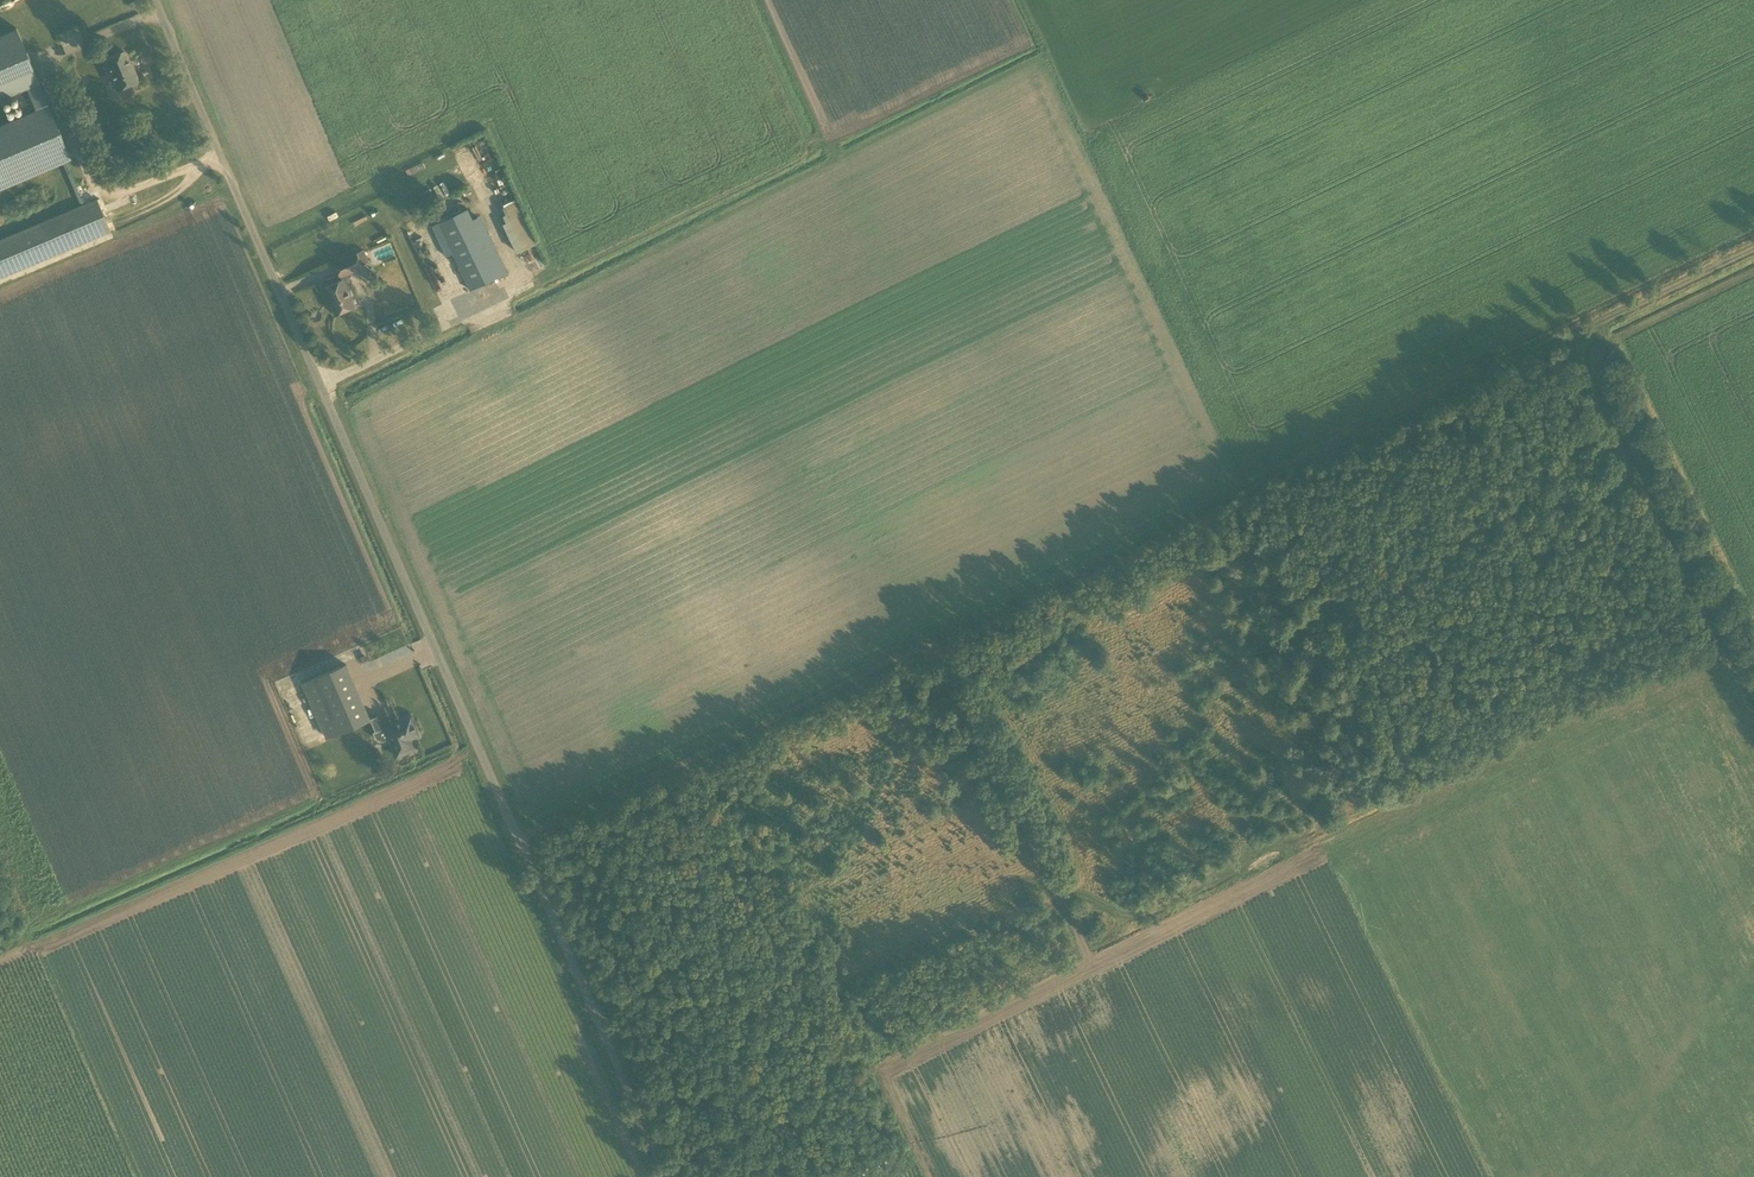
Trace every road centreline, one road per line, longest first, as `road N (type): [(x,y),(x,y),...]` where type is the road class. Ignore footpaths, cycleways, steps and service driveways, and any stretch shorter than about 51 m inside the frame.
road 1 (track): [(1753,250),(935,648),(521,838)]
road 2 (unclassified): [(668,1176),(159,0)]

